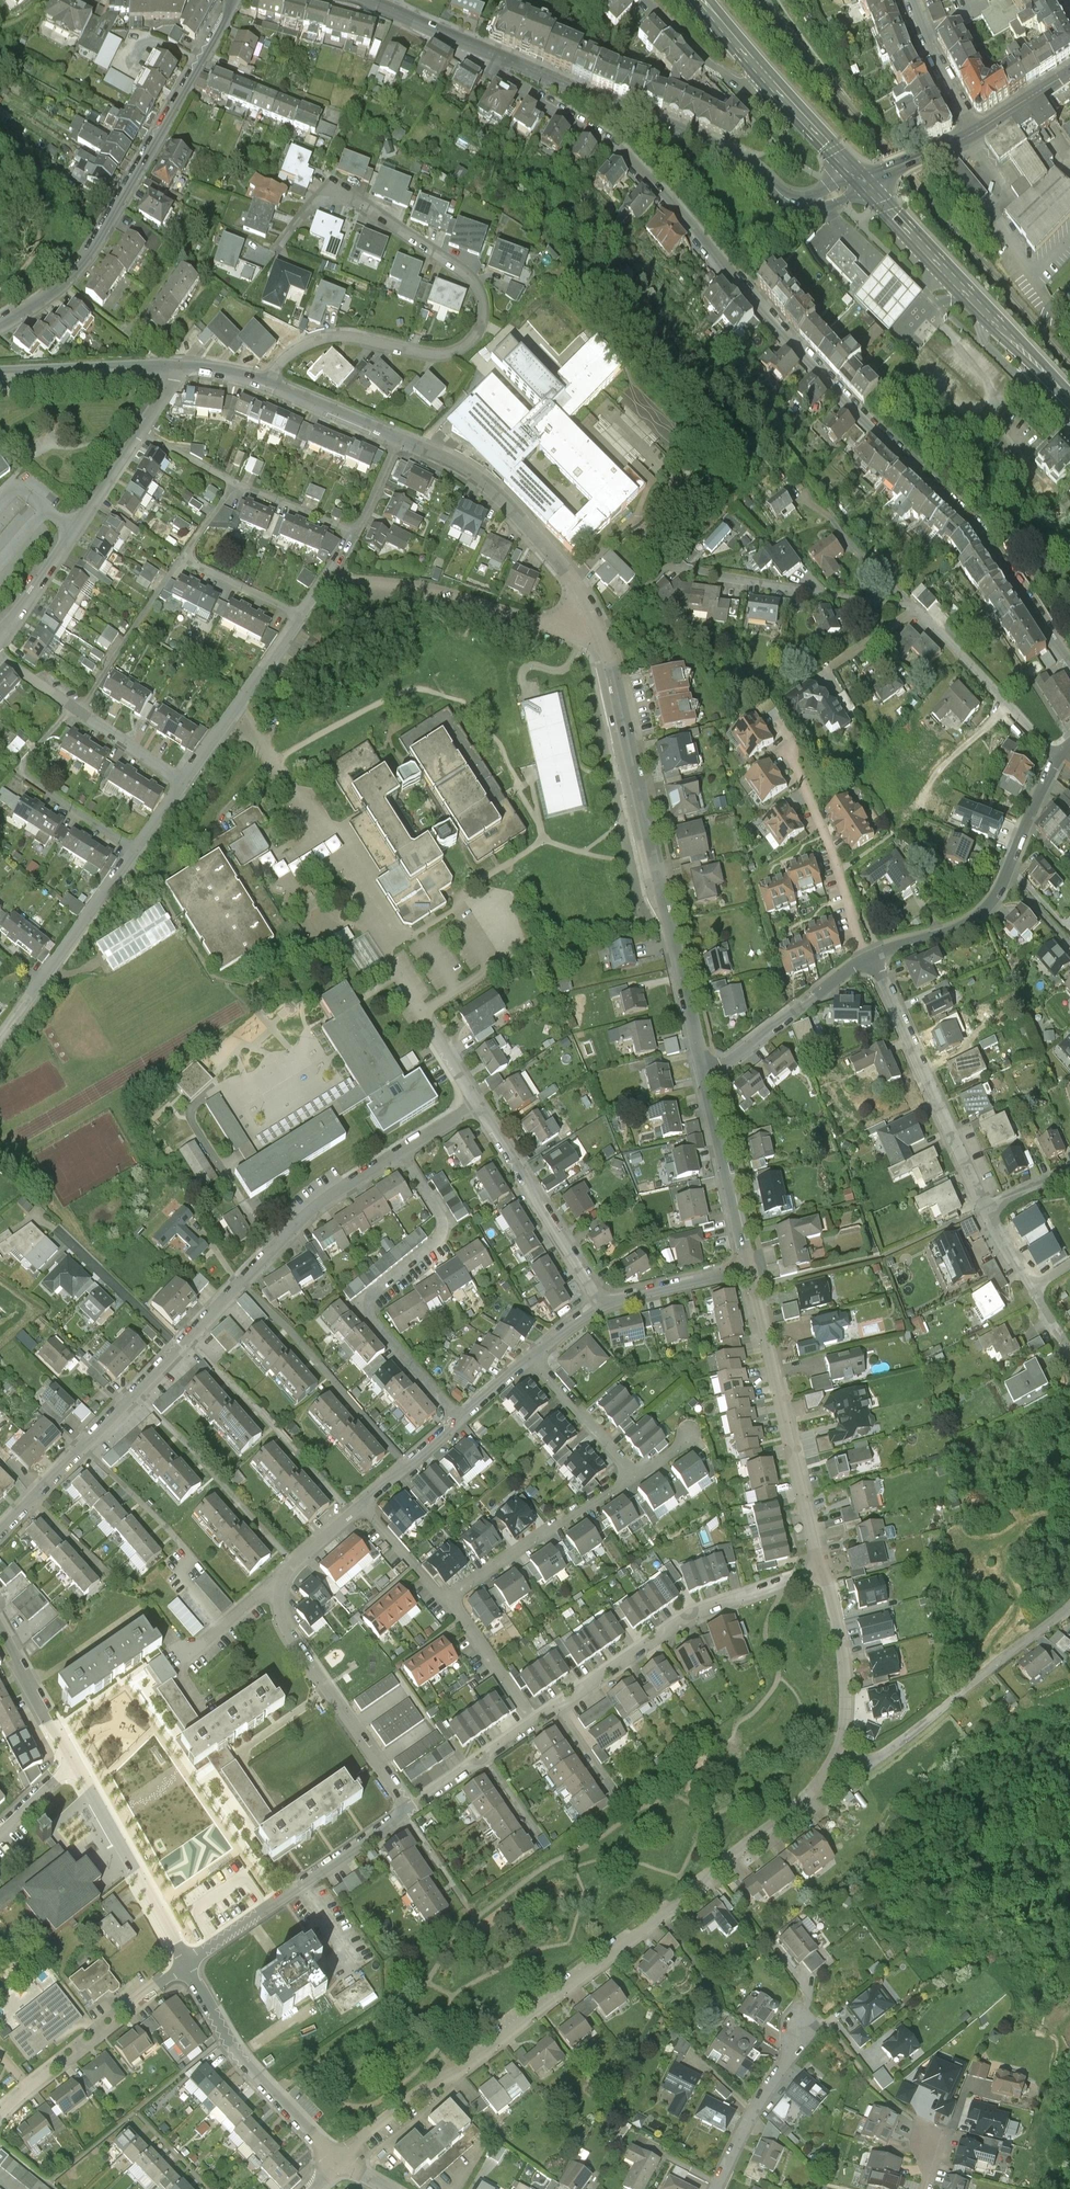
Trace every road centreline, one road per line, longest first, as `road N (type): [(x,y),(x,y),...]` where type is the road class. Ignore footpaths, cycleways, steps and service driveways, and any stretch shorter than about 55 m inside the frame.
road 1 (residential): [(490,44),(494,63),(640,165),(979,522),(1069,665)]
road 2 (residential): [(400,436),(471,474),(546,540),(577,595),(605,660),(706,1077)]
road 3 (residential): [(840,1753),(790,1812),(469,2065),(432,2083),(341,2162)]
road 4 (residential): [(269,379),(289,351),(316,338),(361,335),(447,350),(468,341),(483,320),(472,277),(354,197),(325,196),(281,240)]
road 5 (tertiary): [(862,176),(790,193),(731,147),(490,44)]
road 6 (residential): [(232,0),(113,218),(61,283),(0,320)]
road 7 (residential): [(186,1964),(0,1634)]
road 8 (residential): [(449,1603),(625,1483),(627,1469),(532,1355)]
road 9 (residential): [(458,1420),(367,1318),(366,1303),(440,1237),(443,1221),(399,1152)]
road 10 (residential): [(752,1263),(825,1573)]
road 11 (residential): [(554,1706),(690,1615),(825,1573)]
road 12 (residential): [(178,1350),(308,1211),(399,1152)]
road 13 (residential): [(871,952),(983,1213)]
road 14 (residential): [(1069,1611),(879,1760),(840,1753)]
road 15 (residential): [(405,1812),(186,1964)]
road 16 (residential): [(277,1589),(290,1637),(405,1812)]
road 17 (residential): [(0,1531),(178,1350)]
road 18 (residential): [(341,2162),(243,2063),(186,1964)]
road 19 (residential): [(0,632),(137,430)]
road 20 (residential): [(915,607),(676,568)]
road 21 (residential): [(0,2112),(186,1964)]
road 22 (residential): [(67,701),(15,769),(135,850)]
road 23 (residential): [(598,1303),(479,1106)]
road 24 (residential): [(786,748),(871,952)]
road 25 (residential): [(871,952),(706,1077)]
road 26 (residential): [(182,780),(300,613)]
road 27 (residential): [(1055,753),(915,607)]
road 28 (residential): [(706,1077),(752,1263)]
road 29 (residential): [(178,1350),(45,1222)]
road 30 (residential): [(0,370),(184,363)]
road 31 (residential): [(825,1573),(846,1688),(840,1753)]
road 32 (residential): [(179,561),(77,708)]
road 33 (residential): [(716,2188),(800,2032)]
road 34 (primary): [(979,298),(862,176)]
road 35 (residential): [(1007,871),(972,918),(871,952)]
road 36 (residential): [(979,298),(983,338),(1069,428)]
road 37 (residential): [(983,1213),(1069,1352)]
road 38 (residential): [(752,1263),(598,1303)]
road 39 (residential): [(44,977),(135,850)]
road 40 (residential): [(650,0),(724,71),(747,79),(767,70)]
road 41 (residential): [(979,130),(912,0)]
road 42 (track): [(0,175),(22,194),(40,229),(19,279),(0,290)]
road 43 (residential): [(449,1603),(533,1720)]
road 44 (residential): [(269,379),(400,436)]
road 45 (primary): [(767,70),(862,176)]
road 46 (residential): [(300,613),(179,561)]
road 47 (residential): [(354,532),(232,483)]
road 48 (residential): [(458,1420),(363,1508)]
road 49 (residential): [(363,1508),(449,1603)]
road 50 (residential): [(1055,753),(1007,871)]
road 51 (residential): [(77,708),(182,780)]
road 52 (tertiary): [(979,130),(862,176)]

